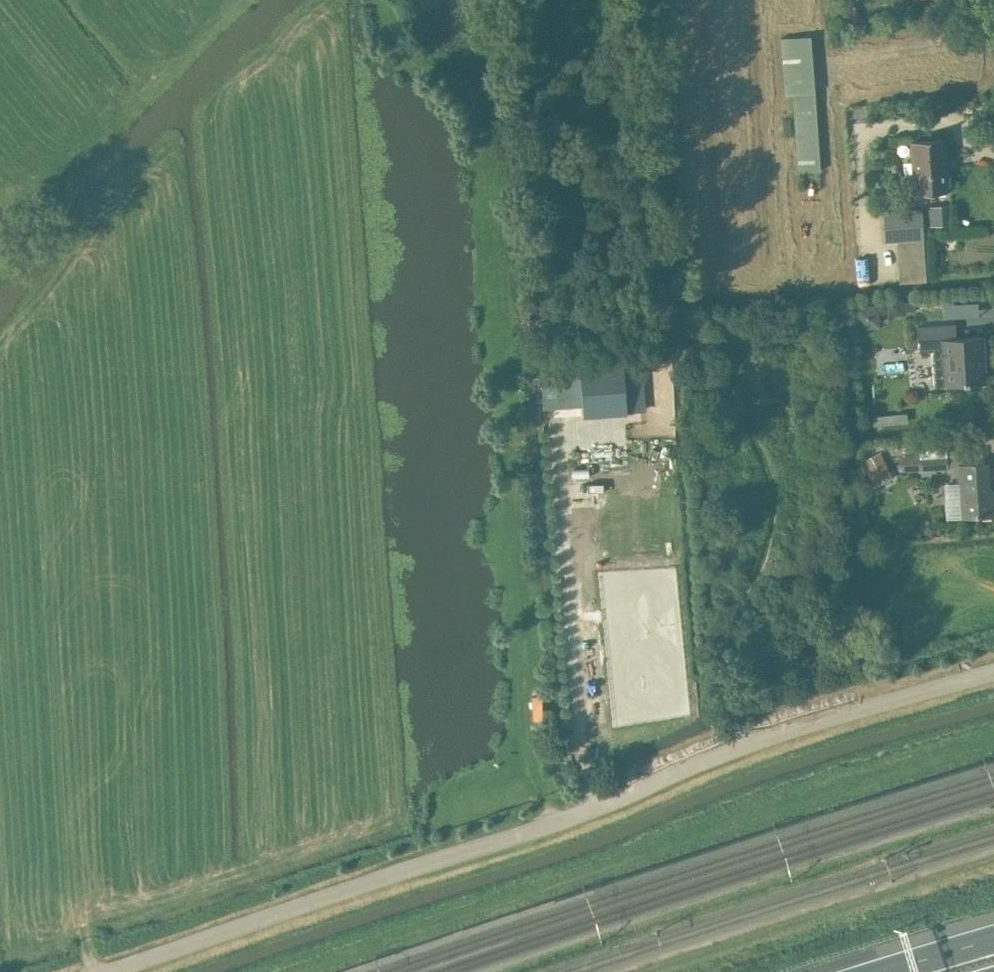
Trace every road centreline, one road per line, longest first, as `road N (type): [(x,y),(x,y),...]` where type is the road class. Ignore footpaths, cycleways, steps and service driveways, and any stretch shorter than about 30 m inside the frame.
road 1 (unclassified): [(99,971),(560,819),(742,744),(993,670)]
road 2 (motorway): [(993,936),(877,971)]

